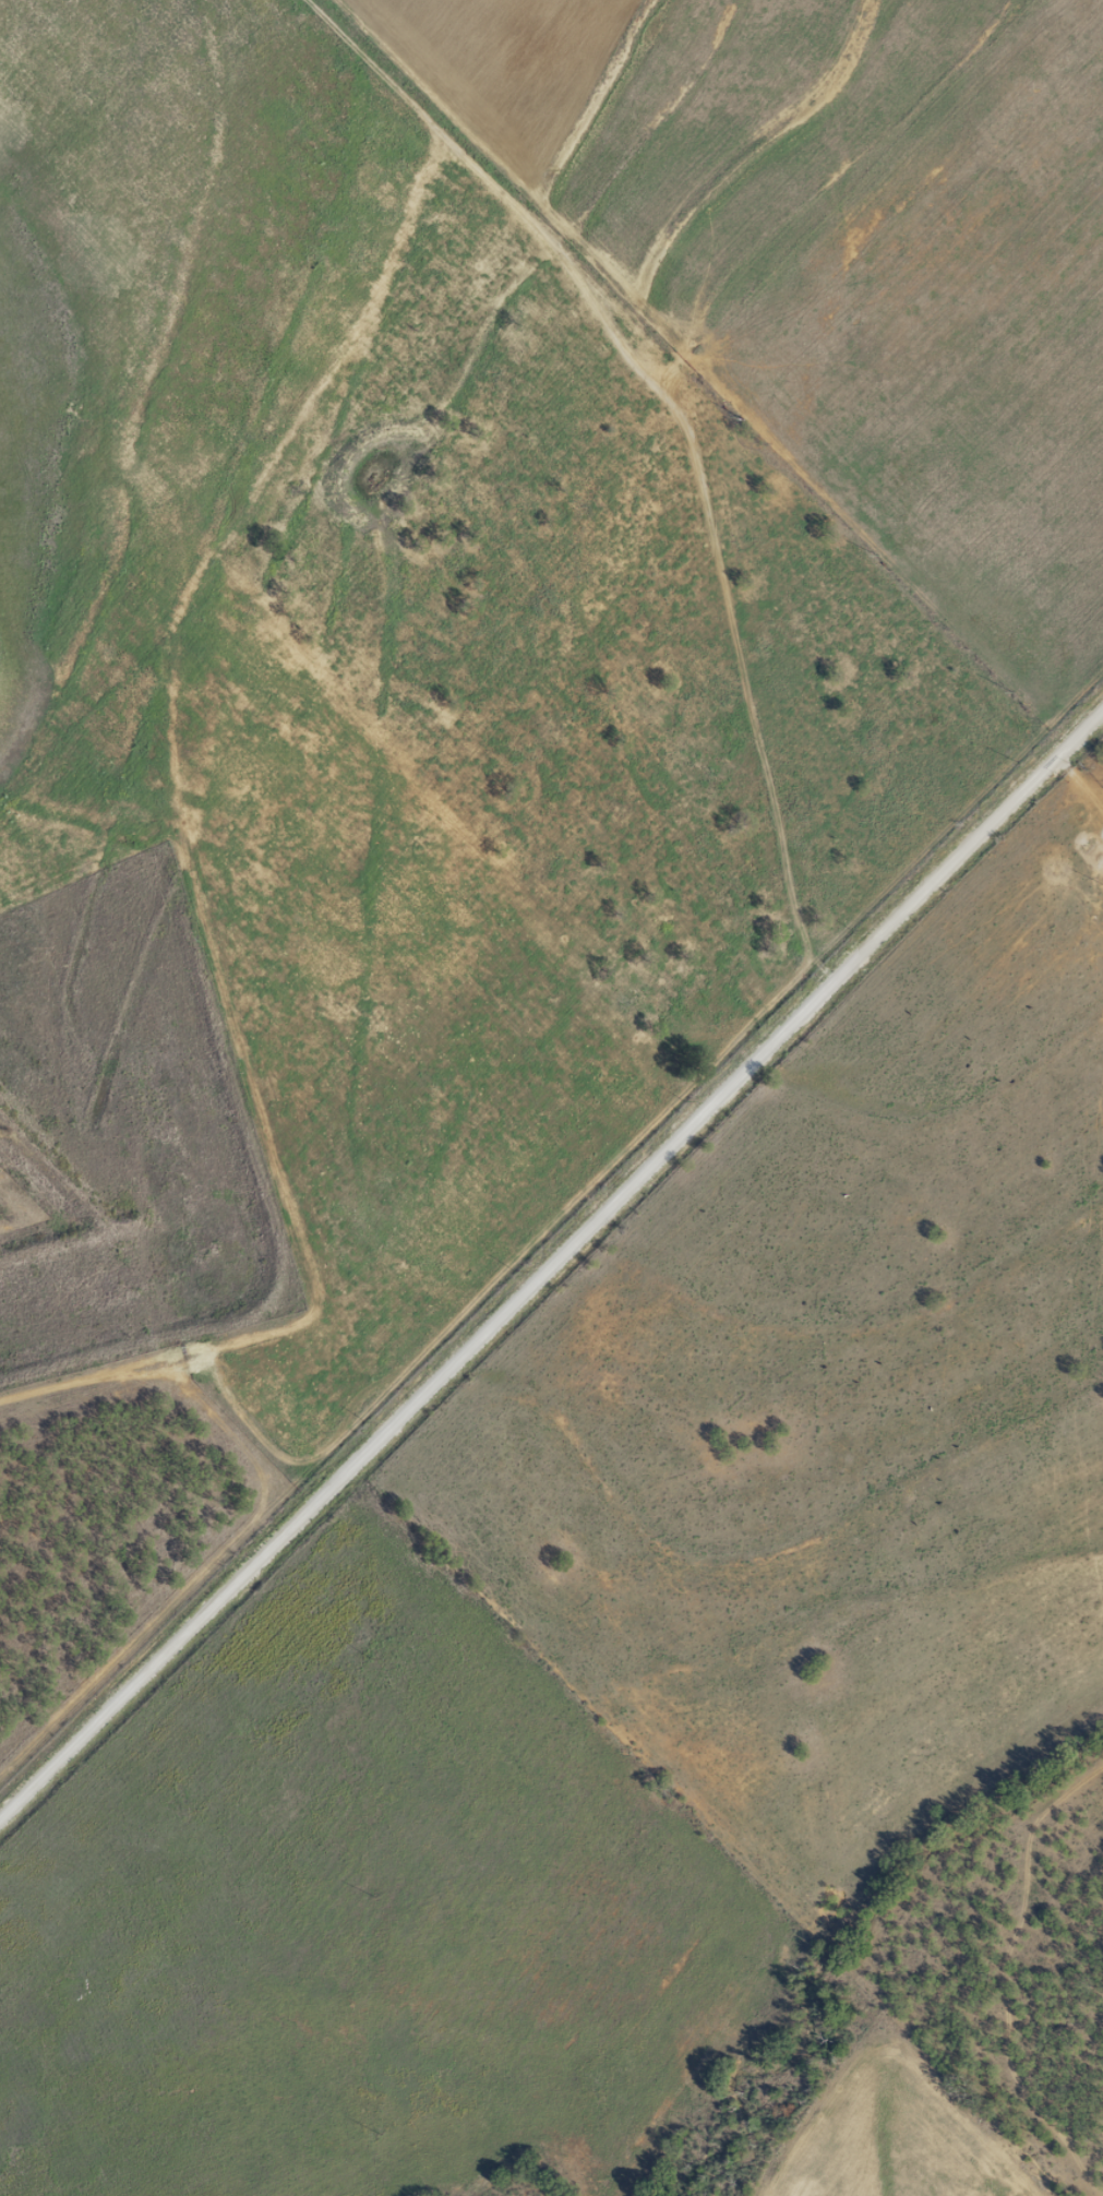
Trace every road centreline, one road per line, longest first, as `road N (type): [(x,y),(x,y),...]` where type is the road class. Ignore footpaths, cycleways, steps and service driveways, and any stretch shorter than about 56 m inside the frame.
road 1 (residential): [(0,1822),(1102,704)]

